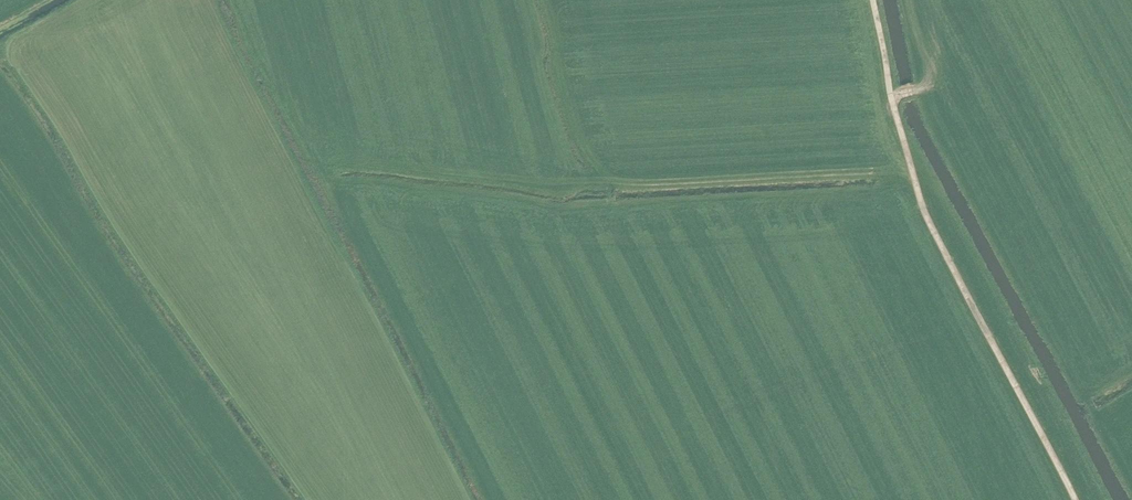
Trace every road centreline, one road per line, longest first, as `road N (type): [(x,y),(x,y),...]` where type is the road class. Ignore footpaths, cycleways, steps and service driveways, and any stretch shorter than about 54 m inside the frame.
road 1 (track): [(1076,499),(921,202),(872,0)]

